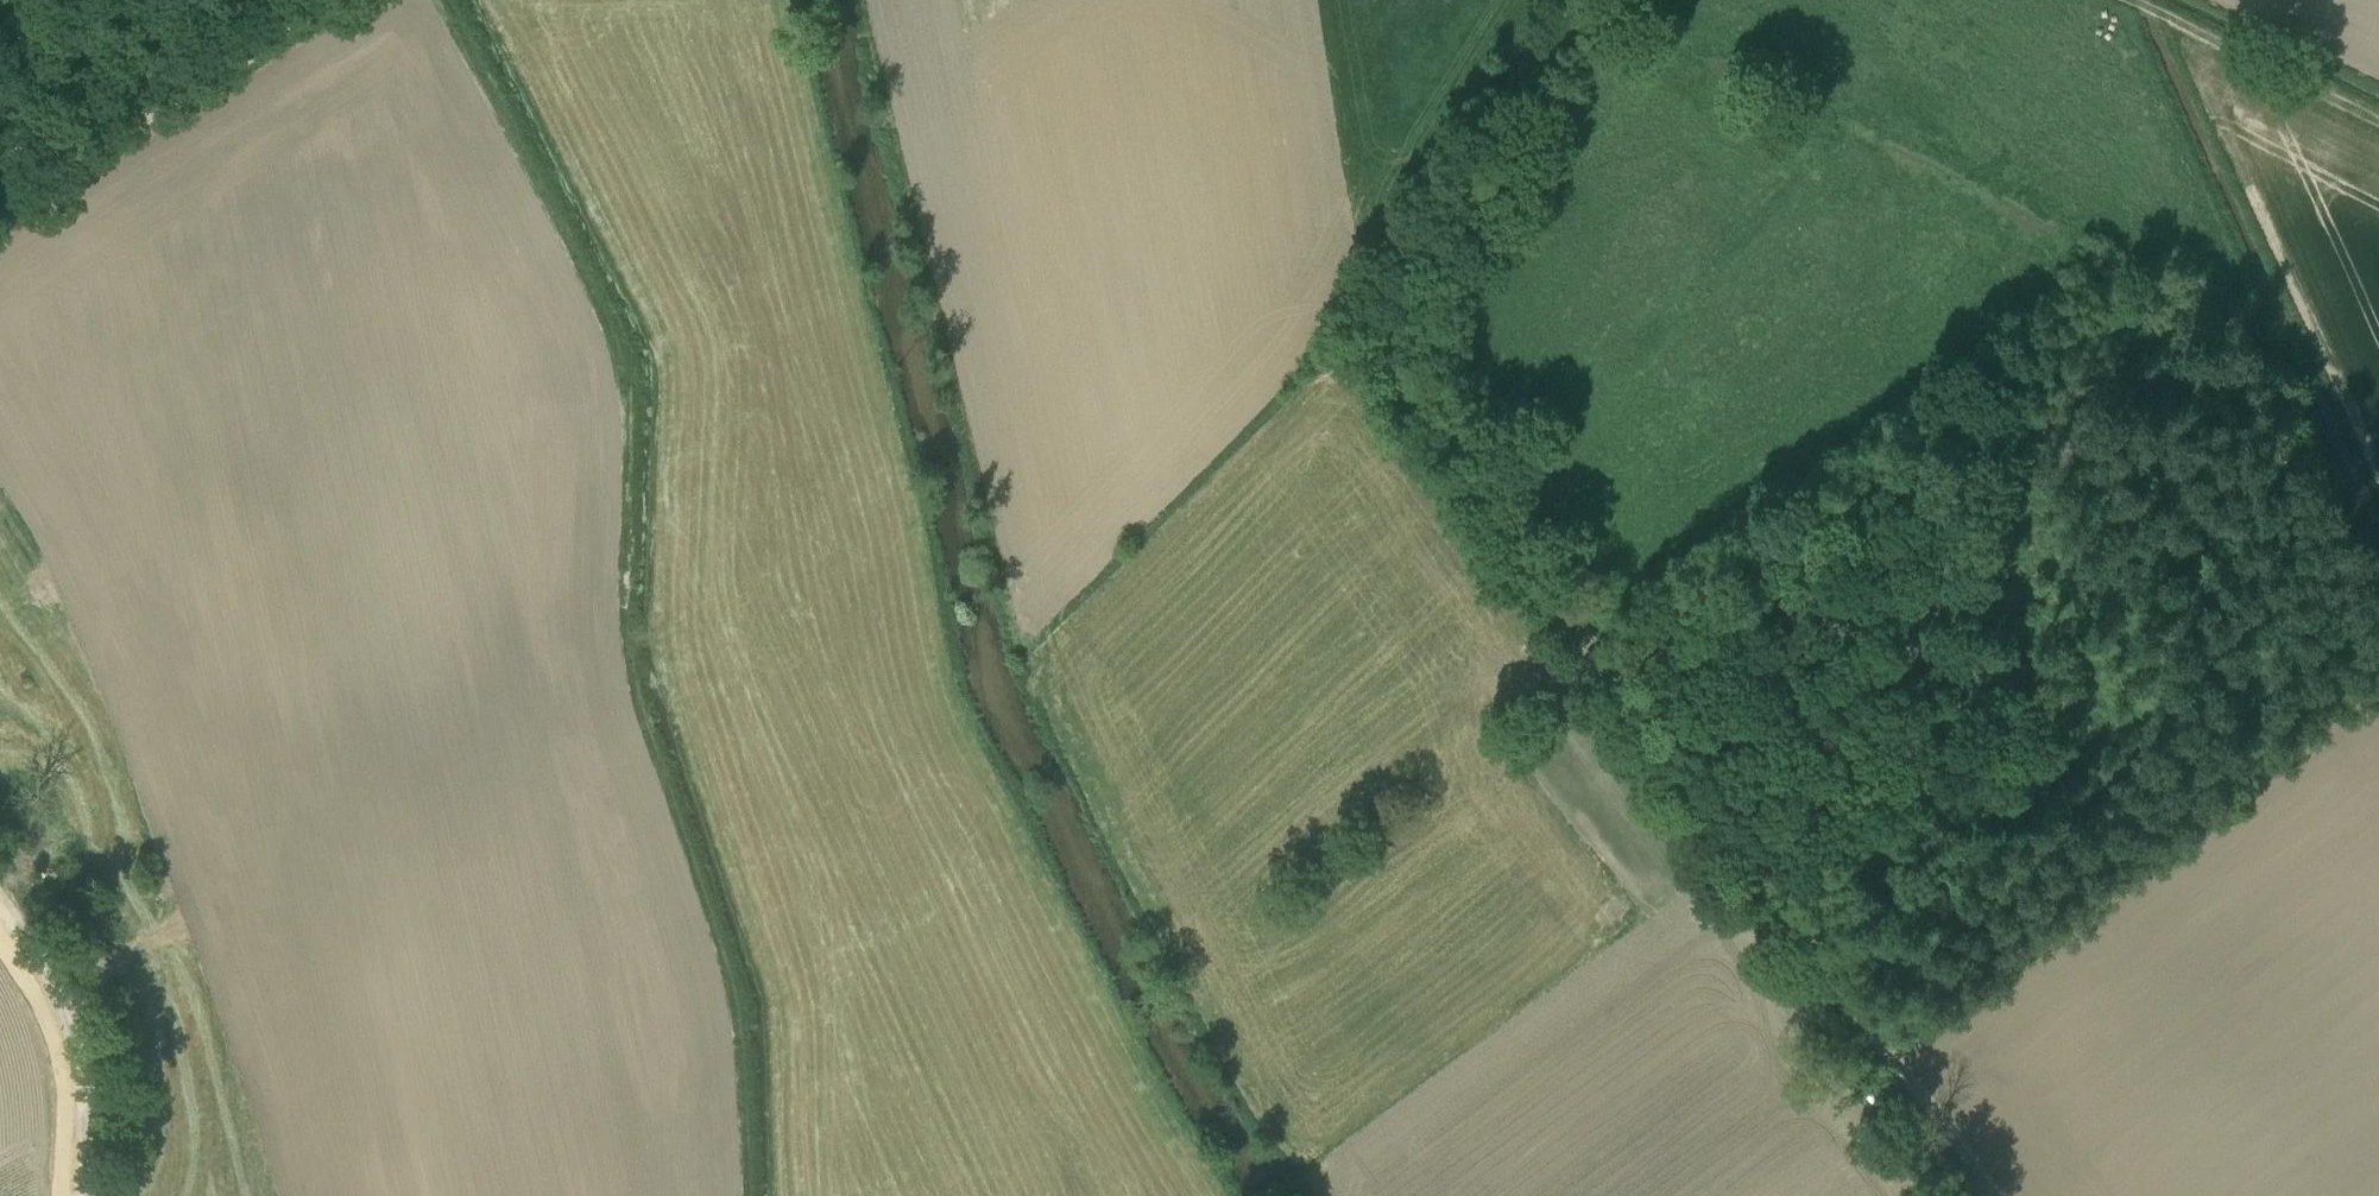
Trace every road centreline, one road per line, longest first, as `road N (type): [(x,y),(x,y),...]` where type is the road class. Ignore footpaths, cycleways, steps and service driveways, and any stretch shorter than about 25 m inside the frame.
road 1 (track): [(1571,0),(1372,340),(1992,1195)]
road 2 (unclassified): [(352,0),(76,158),(0,152)]
road 3 (tertiary): [(0,909),(35,961),(79,1087),(73,1195)]
road 4 (track): [(2378,129),(2103,0)]

